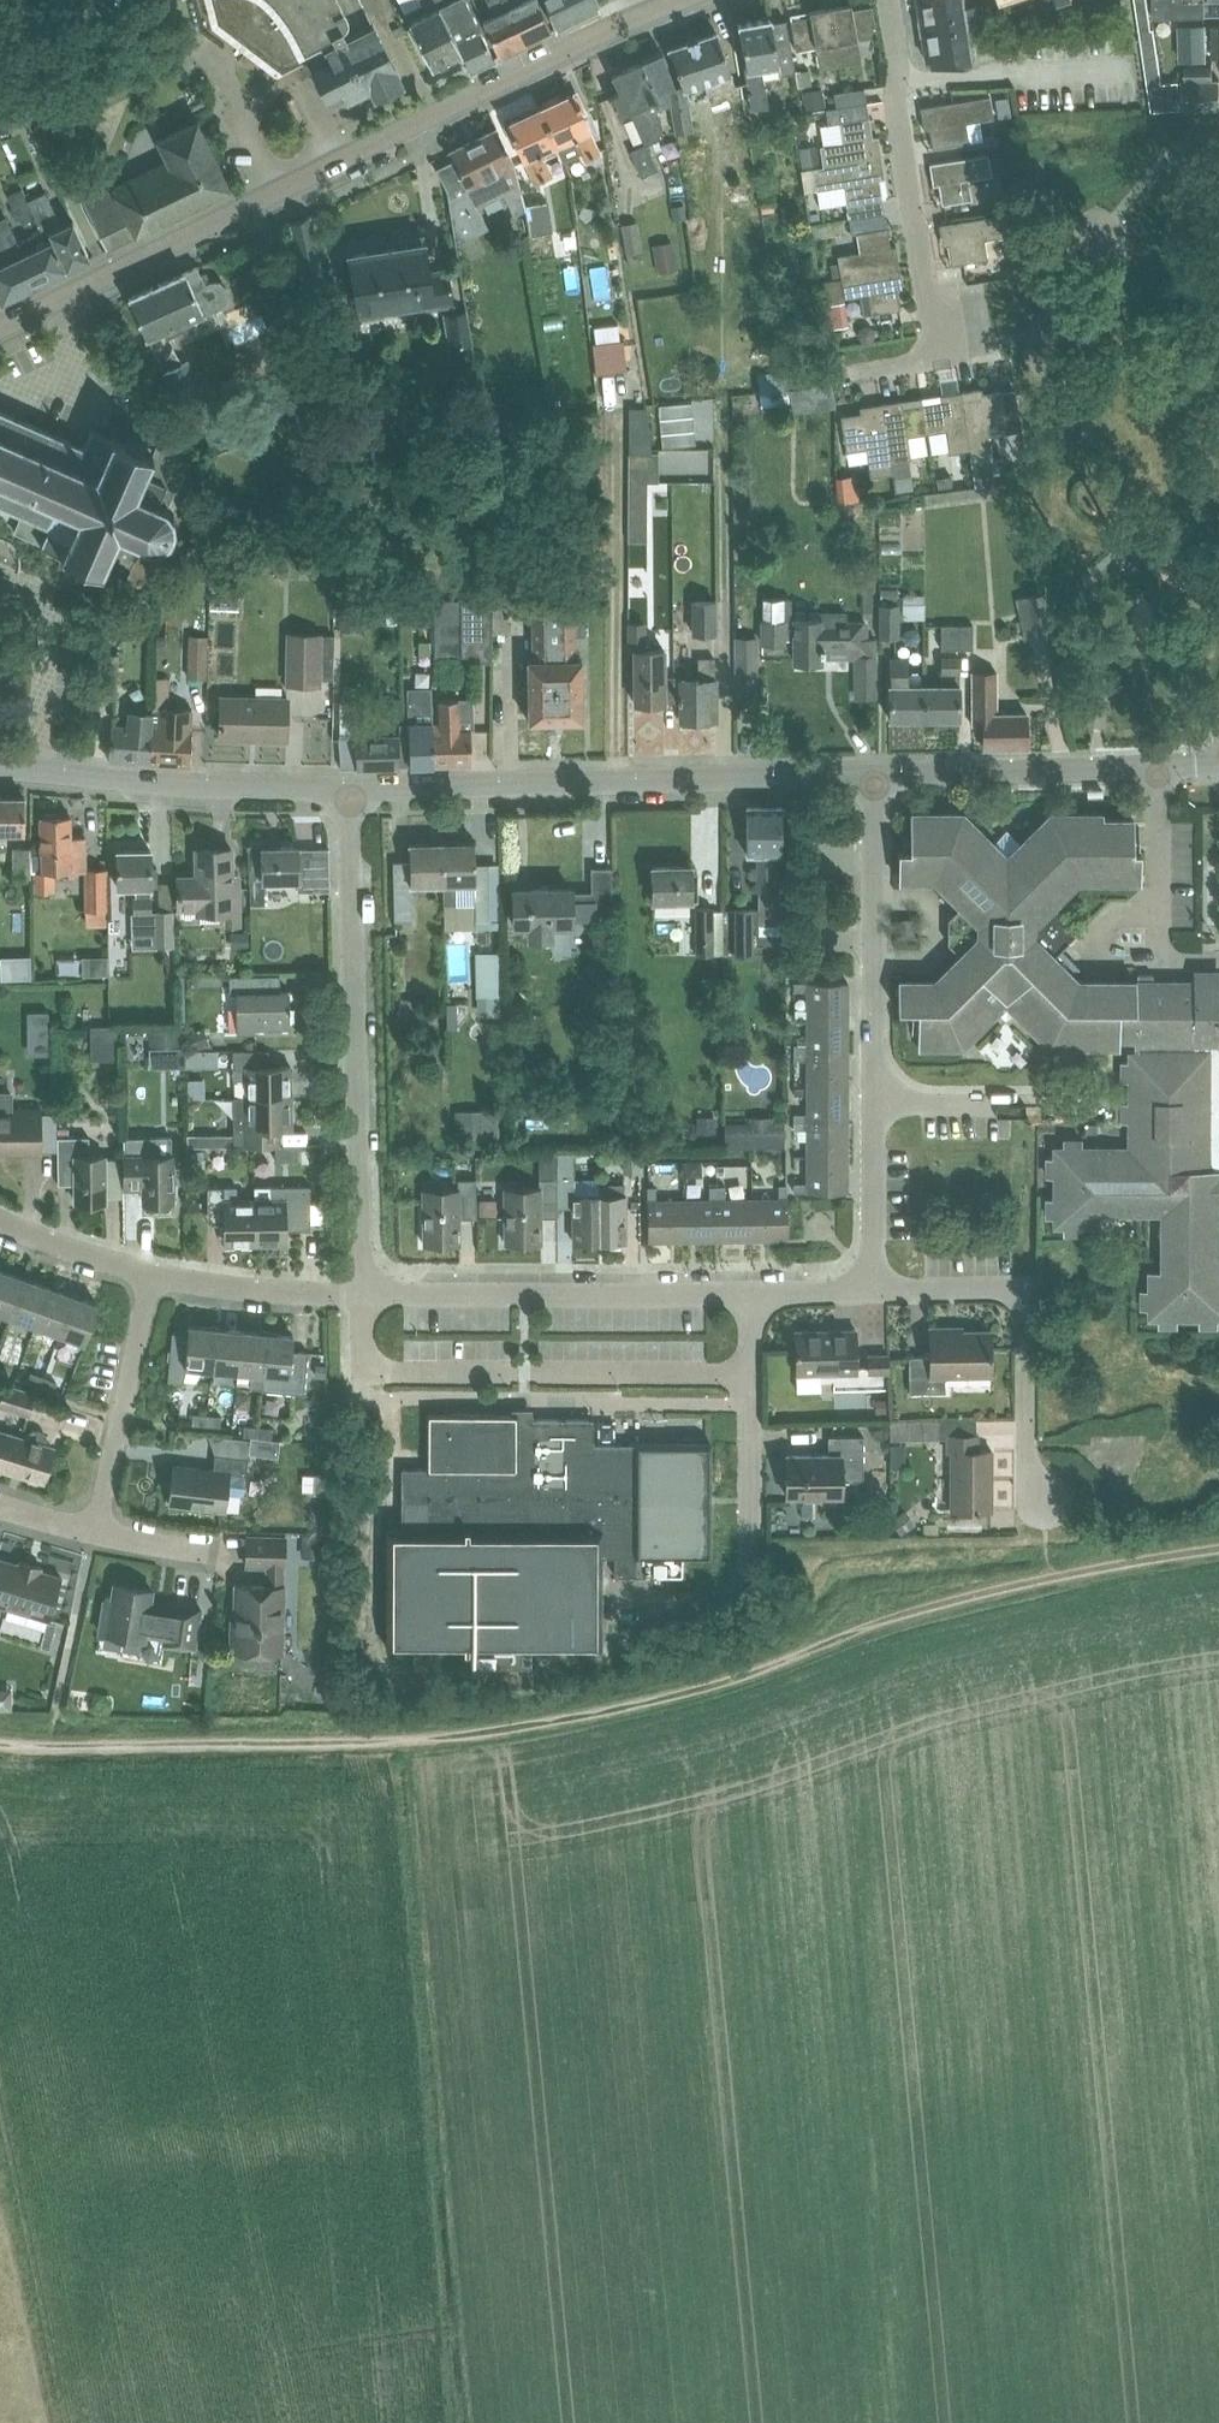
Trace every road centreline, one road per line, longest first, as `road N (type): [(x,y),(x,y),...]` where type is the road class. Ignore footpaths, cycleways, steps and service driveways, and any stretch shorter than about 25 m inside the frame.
road 1 (track): [(0,1744),(456,1736),(684,1693),(992,1593),(1218,1548)]
road 2 (tertiary): [(0,332),(639,19)]
road 3 (tertiary): [(872,779),(347,795)]
road 4 (residential): [(365,1298),(347,795)]
road 5 (residential): [(861,380),(940,365),(882,0)]
road 6 (residential): [(649,1604),(735,1599),(749,1578),(749,1295)]
road 7 (residential): [(749,1295),(365,1298)]
road 8 (residential): [(1048,1506),(1029,1468),(1029,1318),(1019,1296),(999,1288),(876,1289)]
road 9 (tertiary): [(347,795),(0,768)]
road 10 (residential): [(874,1103),(872,779)]
road 11 (tertiary): [(1158,773),(872,779)]
road 12 (residential): [(95,1536),(154,1274)]
road 13 (residential): [(1158,773),(1159,964),(1218,964)]
road 14 (residential): [(365,1298),(242,1293),(154,1274)]
road 15 (residential): [(1085,1104),(874,1103)]
road 16 (residential): [(876,1289),(874,1103)]
road 17 (residential): [(154,1274),(59,1252),(0,1224)]
road 18 (residential): [(876,1289),(749,1295)]

